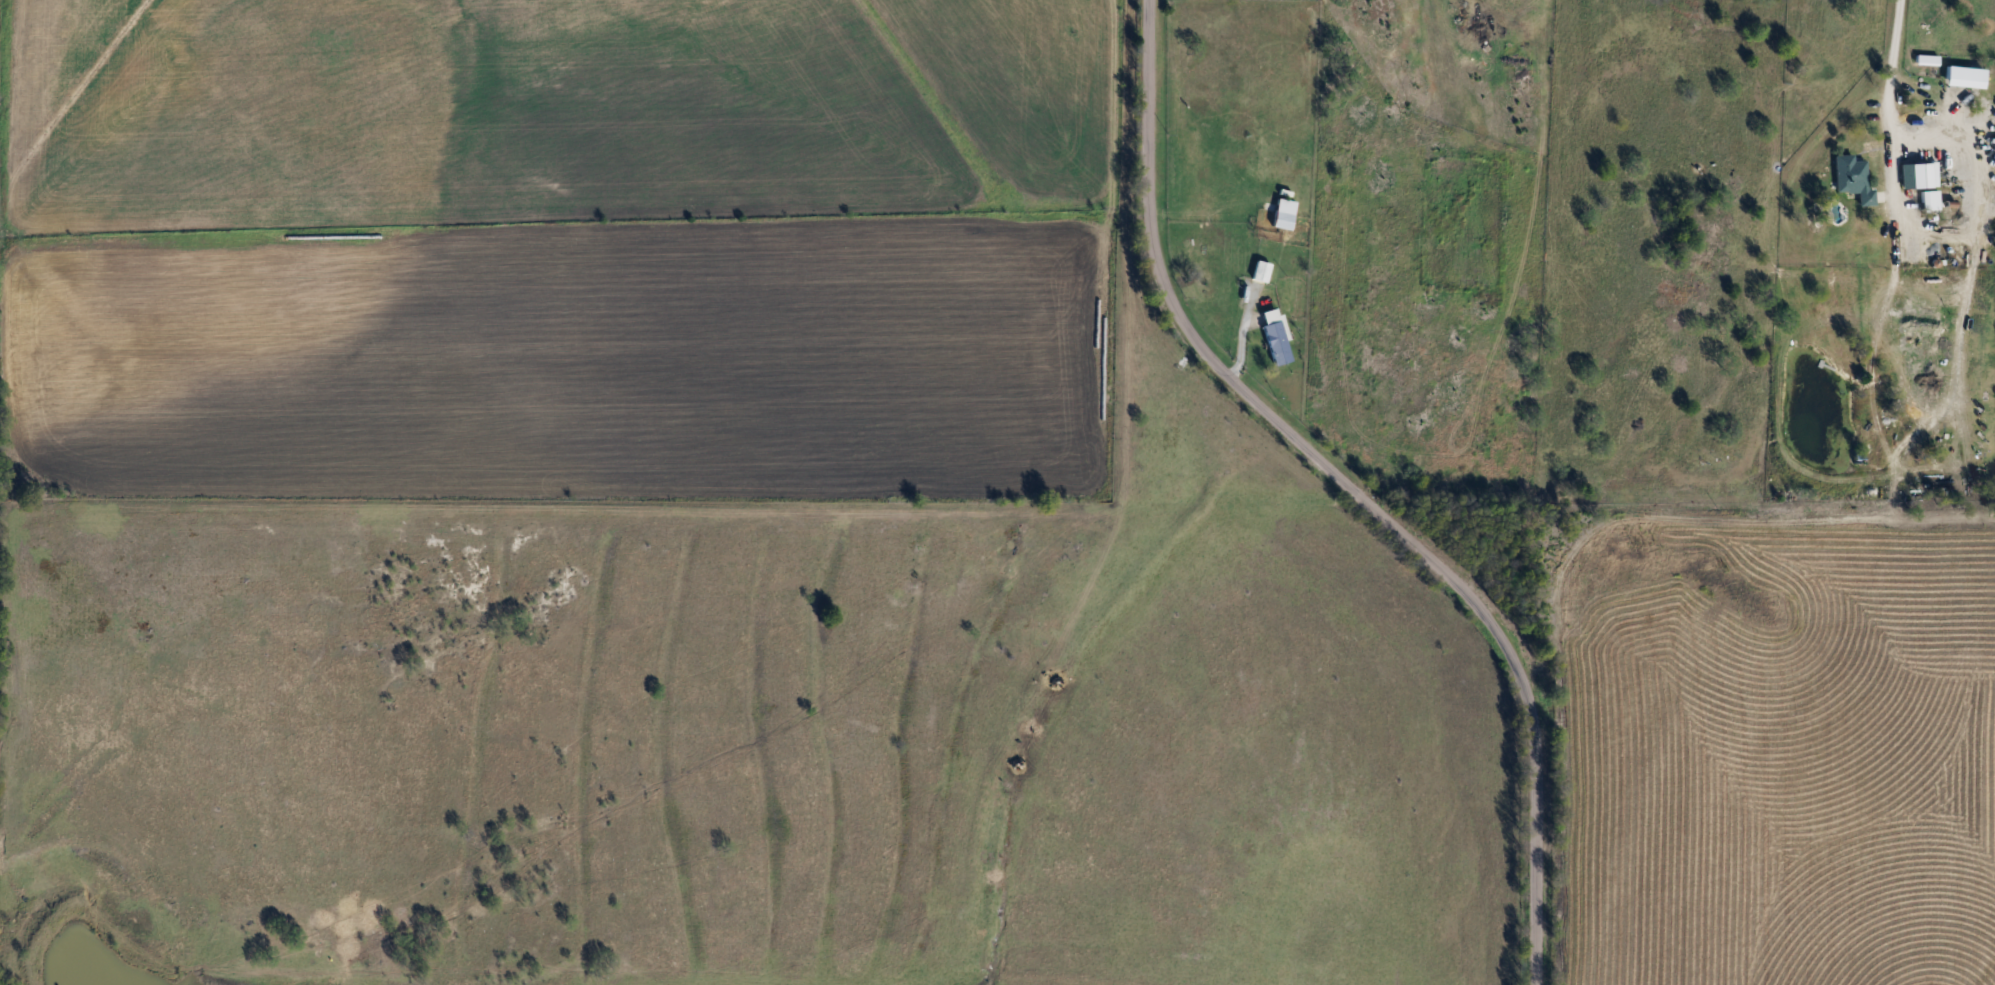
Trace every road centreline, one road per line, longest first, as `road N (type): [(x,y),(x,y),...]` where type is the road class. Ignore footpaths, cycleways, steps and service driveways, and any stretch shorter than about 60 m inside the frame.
road 1 (residential): [(1536,984),(1535,732),(1516,662),(1460,586),(1228,380),(1189,334),(1169,294),(1149,208),(1150,0)]

